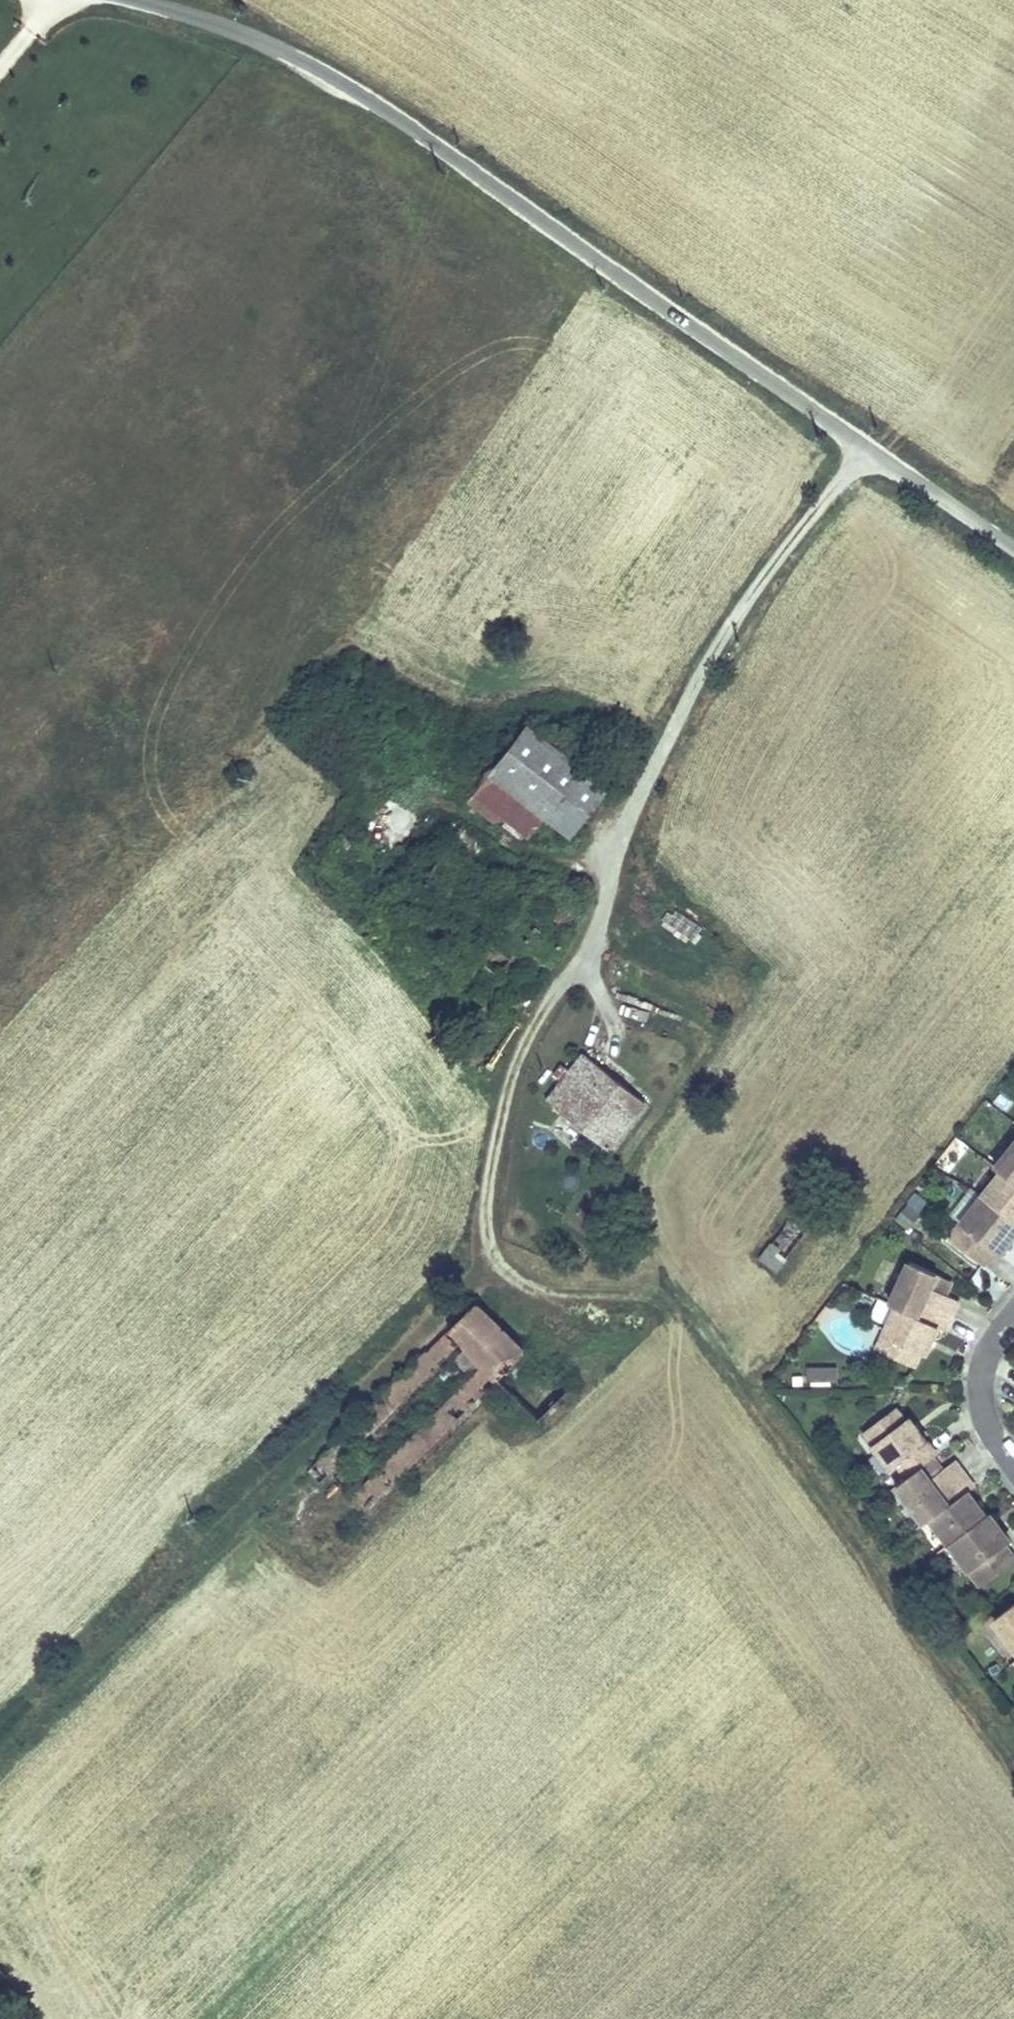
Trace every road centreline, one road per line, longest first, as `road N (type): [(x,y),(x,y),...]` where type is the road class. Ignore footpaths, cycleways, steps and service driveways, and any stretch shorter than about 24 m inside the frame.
road 1 (track): [(629,1297),(568,1303),(495,1258),(484,1199),(503,1099),(528,1030),(582,961),(637,798),(735,615),(867,451)]
road 2 (unclassified): [(1013,554),(338,79),(247,33),(135,0)]
road 3 (residential): [(1013,1467),(983,1405),(990,1352),(1013,1316)]

